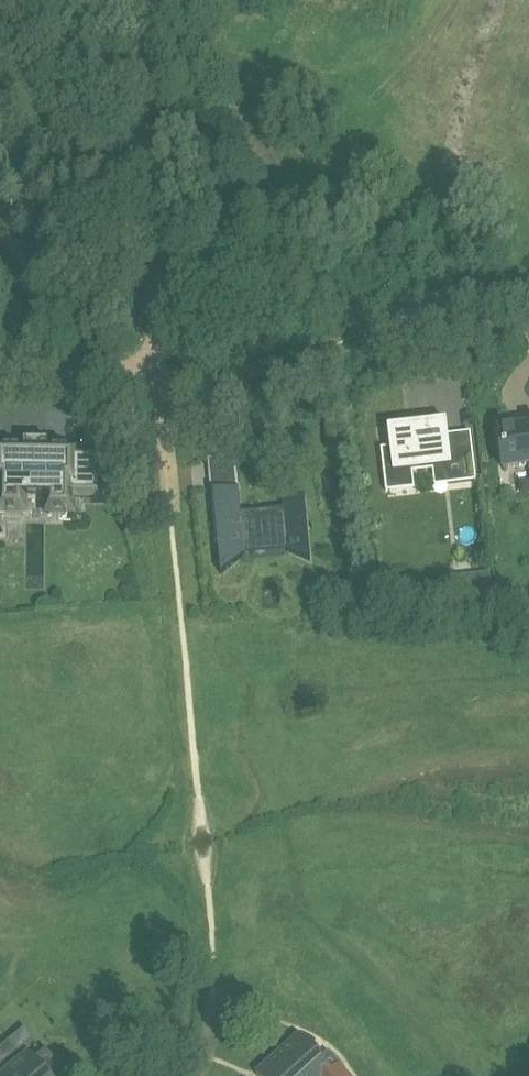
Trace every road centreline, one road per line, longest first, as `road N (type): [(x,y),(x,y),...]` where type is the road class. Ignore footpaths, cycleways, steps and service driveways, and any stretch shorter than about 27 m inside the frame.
road 1 (residential): [(131,0),(162,370)]
road 2 (residential): [(162,370),(0,377)]
road 3 (residential): [(162,370),(170,511)]
road 4 (residential): [(528,285),(393,320)]

